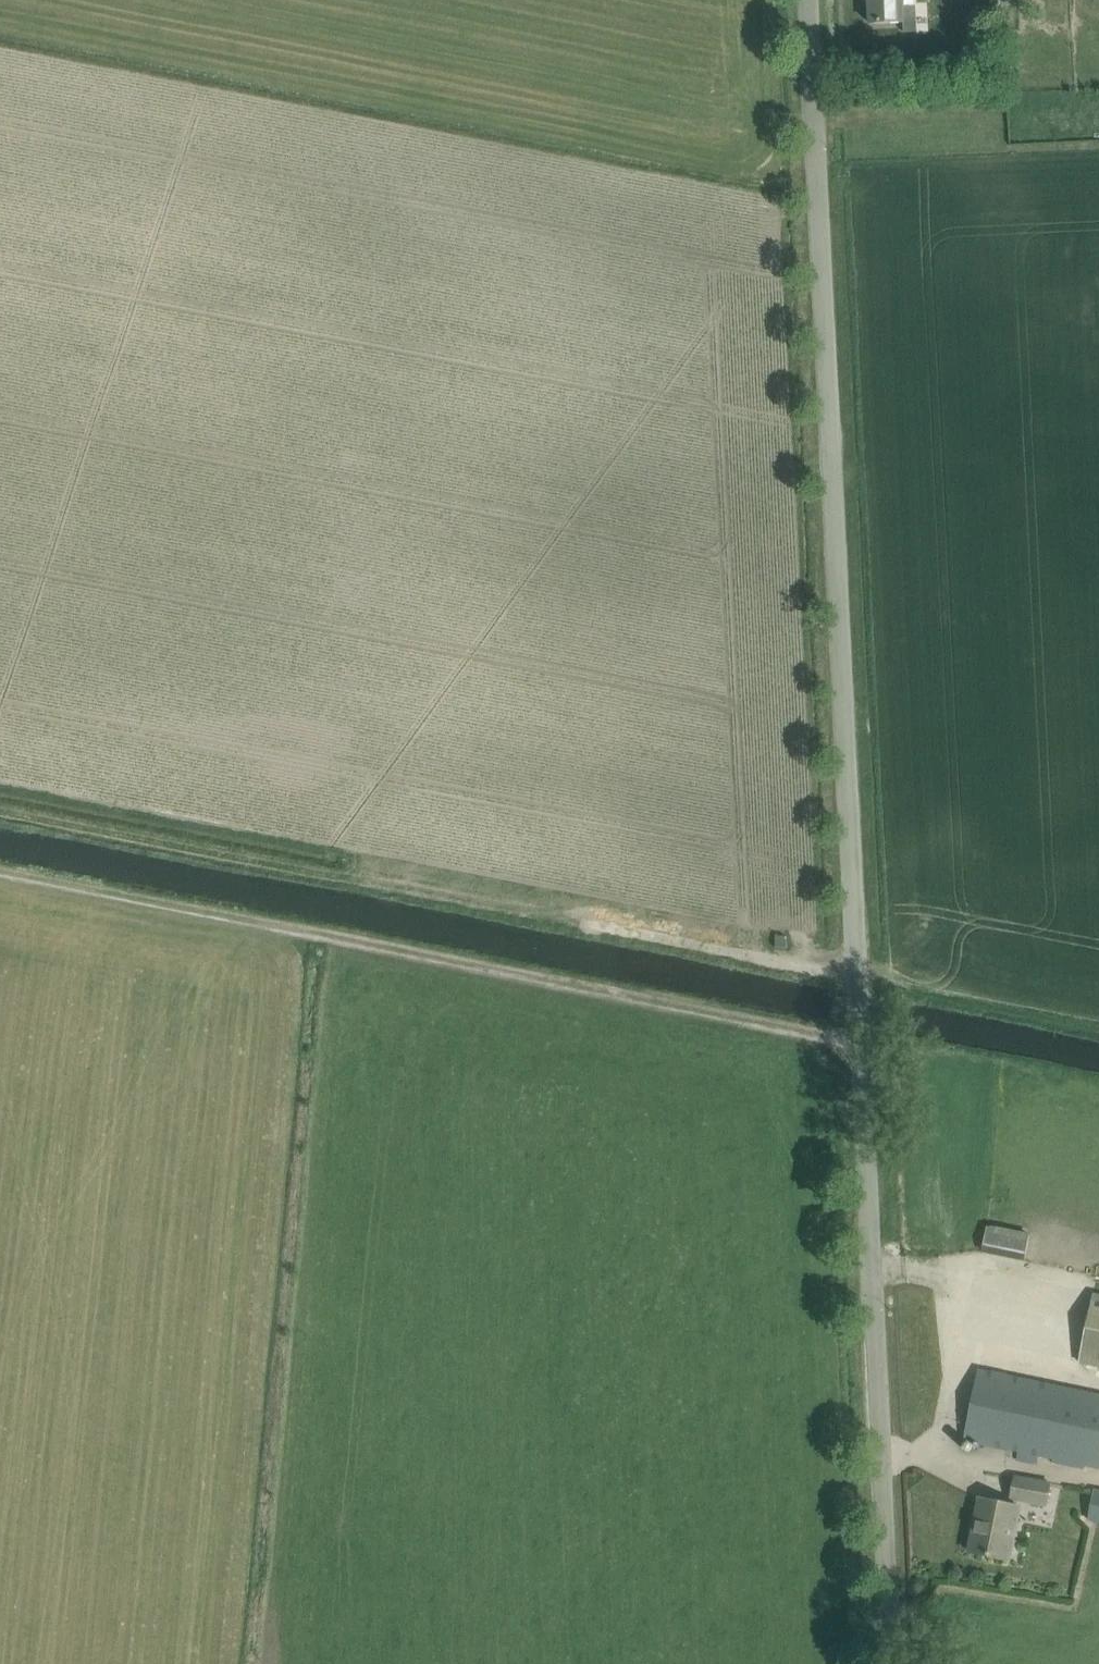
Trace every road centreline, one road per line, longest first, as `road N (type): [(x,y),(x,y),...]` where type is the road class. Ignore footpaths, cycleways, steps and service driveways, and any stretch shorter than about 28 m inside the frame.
road 1 (unclassified): [(894,1663),(810,0)]

